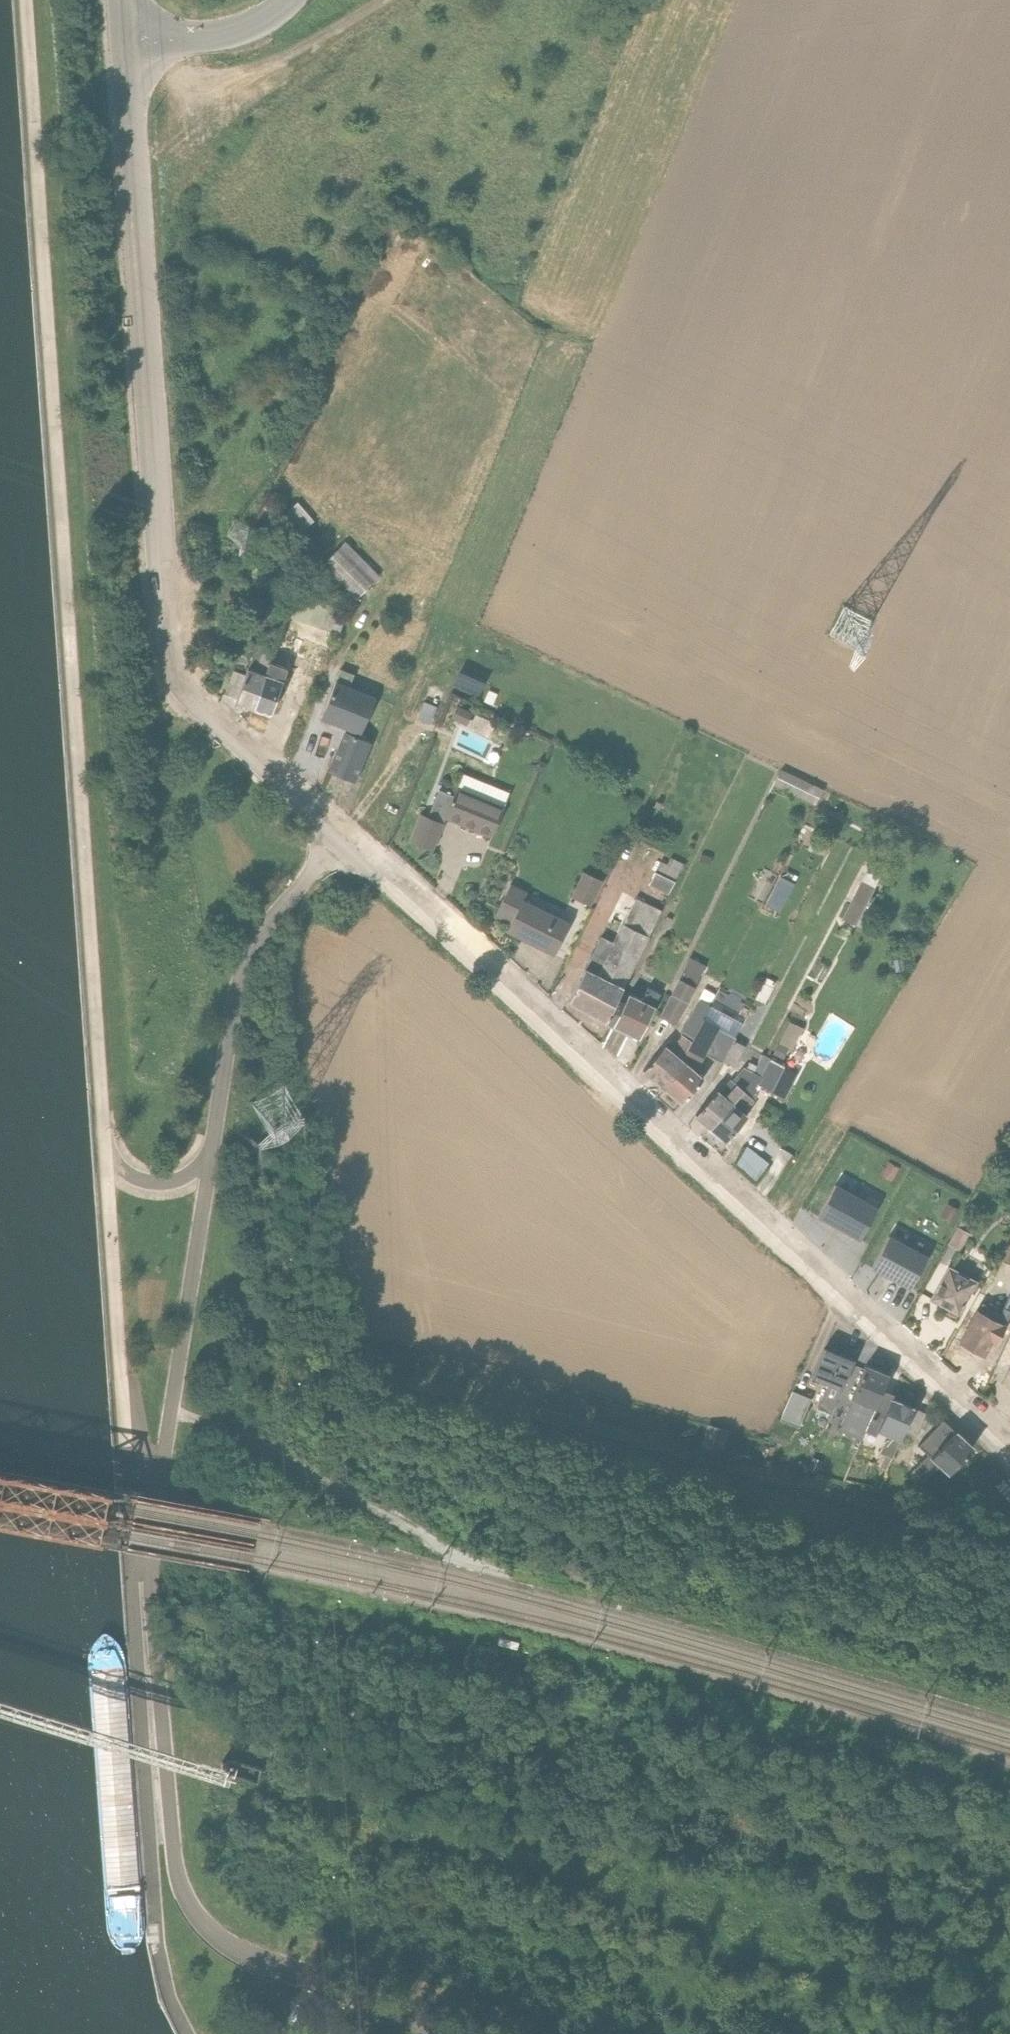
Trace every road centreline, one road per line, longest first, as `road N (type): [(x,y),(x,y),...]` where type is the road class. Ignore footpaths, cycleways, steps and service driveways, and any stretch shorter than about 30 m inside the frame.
road 1 (unclassified): [(209,1160),(157,1487),(150,1587),(179,1884),(202,1923),(242,1959),(464,2033)]
road 2 (residential): [(337,834),(1009,1448)]
road 3 (residential): [(124,41),(168,648),(180,682),(202,706),(337,834)]
road 4 (unclassified): [(337,834),(267,925),(245,971),(209,1160)]
road 5 (tertiary): [(124,41),(220,35),(268,17),(287,0)]

